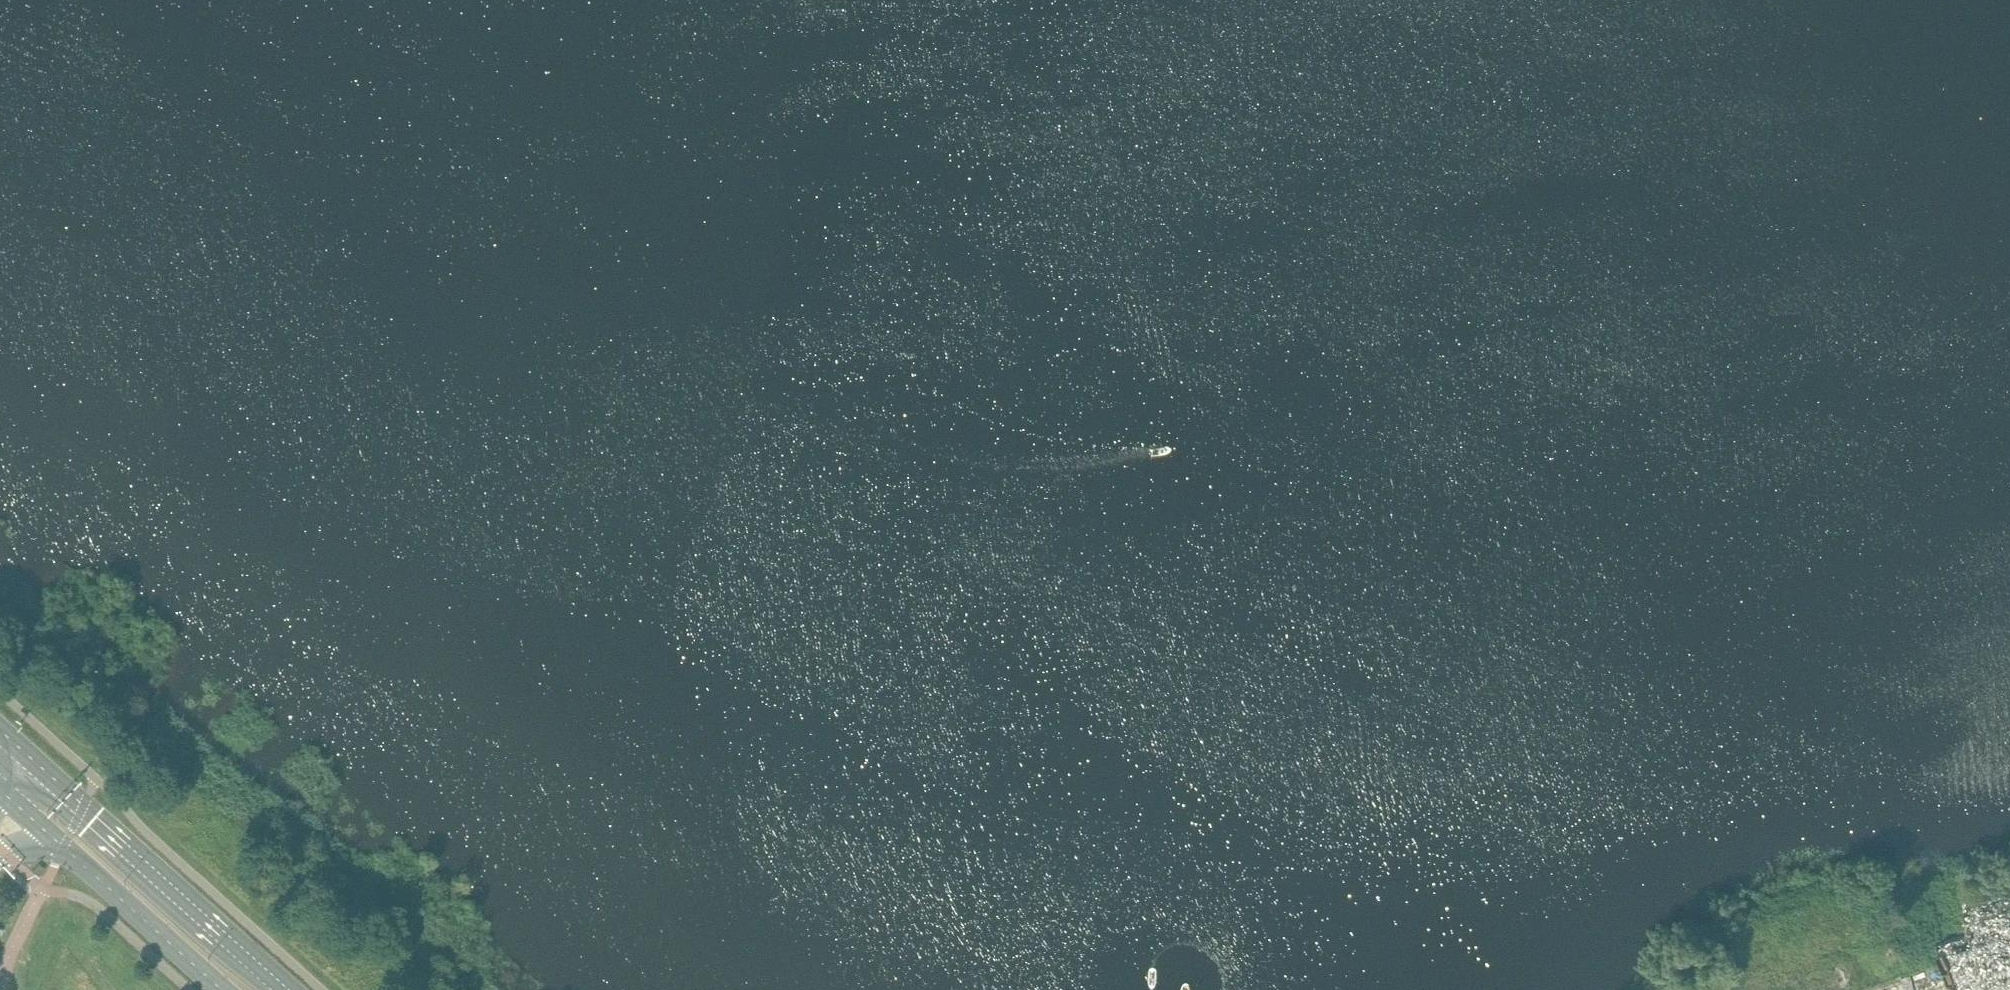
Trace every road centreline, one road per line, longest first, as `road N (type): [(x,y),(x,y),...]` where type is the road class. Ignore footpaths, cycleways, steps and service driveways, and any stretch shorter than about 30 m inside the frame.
road 1 (secondary): [(288,989),(28,754)]
road 2 (secondary): [(64,848),(224,989)]

